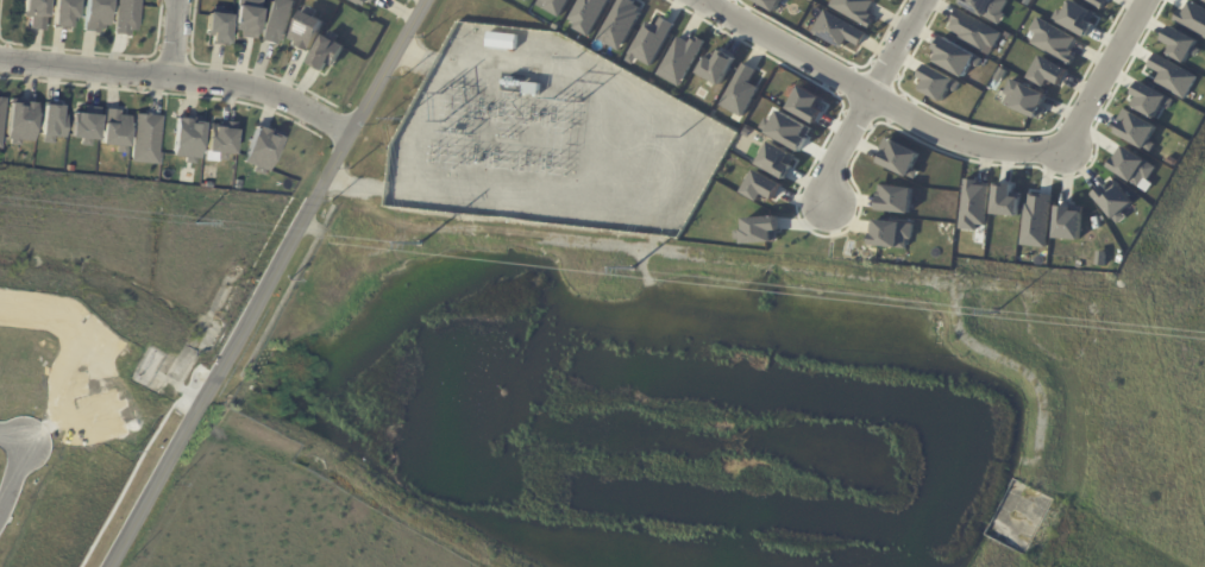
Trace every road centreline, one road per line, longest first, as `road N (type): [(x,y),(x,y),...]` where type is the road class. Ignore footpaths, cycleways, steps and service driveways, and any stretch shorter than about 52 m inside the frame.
road 1 (residential): [(108,566),(429,0)]
road 2 (residential): [(709,0),(965,145),(1071,146)]
road 3 (residential): [(0,60),(247,86),(353,134)]
road 4 (residential): [(919,0),(815,197)]
road 5 (residential): [(1071,146),(1143,0)]

